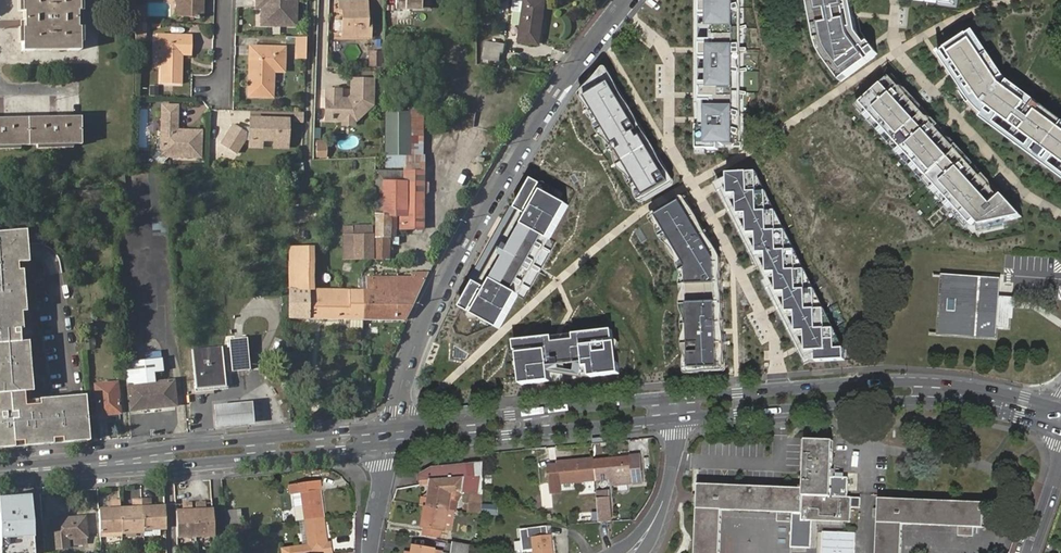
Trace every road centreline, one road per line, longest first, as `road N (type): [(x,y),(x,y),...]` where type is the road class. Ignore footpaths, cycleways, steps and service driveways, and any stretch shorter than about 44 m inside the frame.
road 1 (residential): [(623,0),(519,144),(453,264),(407,369),(392,427)]
road 2 (secondary): [(677,417),(914,400),(944,391)]
road 3 (secondary): [(944,391),(913,381),(678,399)]
road 4 (residential): [(630,552),(669,483),(677,417)]
road 5 (secondary): [(678,399),(537,413)]
road 6 (secondary): [(539,431),(677,417)]
road 7 (secondary): [(0,472),(135,461)]
road 8 (secondary): [(260,441),(175,447),(135,461)]
road 9 (secondary): [(135,461),(262,457)]
road 10 (secondary): [(944,391),(1060,418)]

